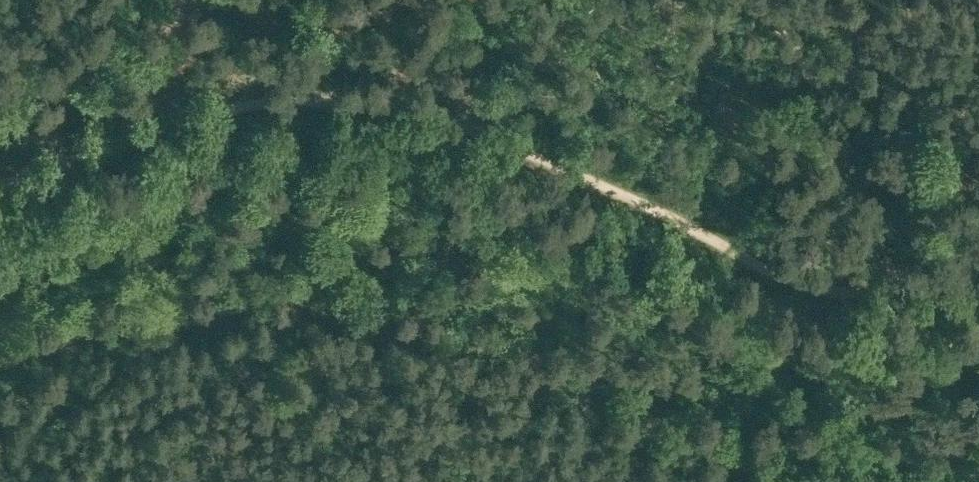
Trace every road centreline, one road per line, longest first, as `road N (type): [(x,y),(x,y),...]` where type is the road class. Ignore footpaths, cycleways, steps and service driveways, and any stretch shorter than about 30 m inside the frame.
road 1 (track): [(0,189),(176,124),(261,104),(321,100),(486,136),(806,284),(848,295),(905,293),(978,273)]
road 2 (track): [(780,0),(905,293)]
road 3 (track): [(133,136),(156,99),(164,51),(186,0)]

